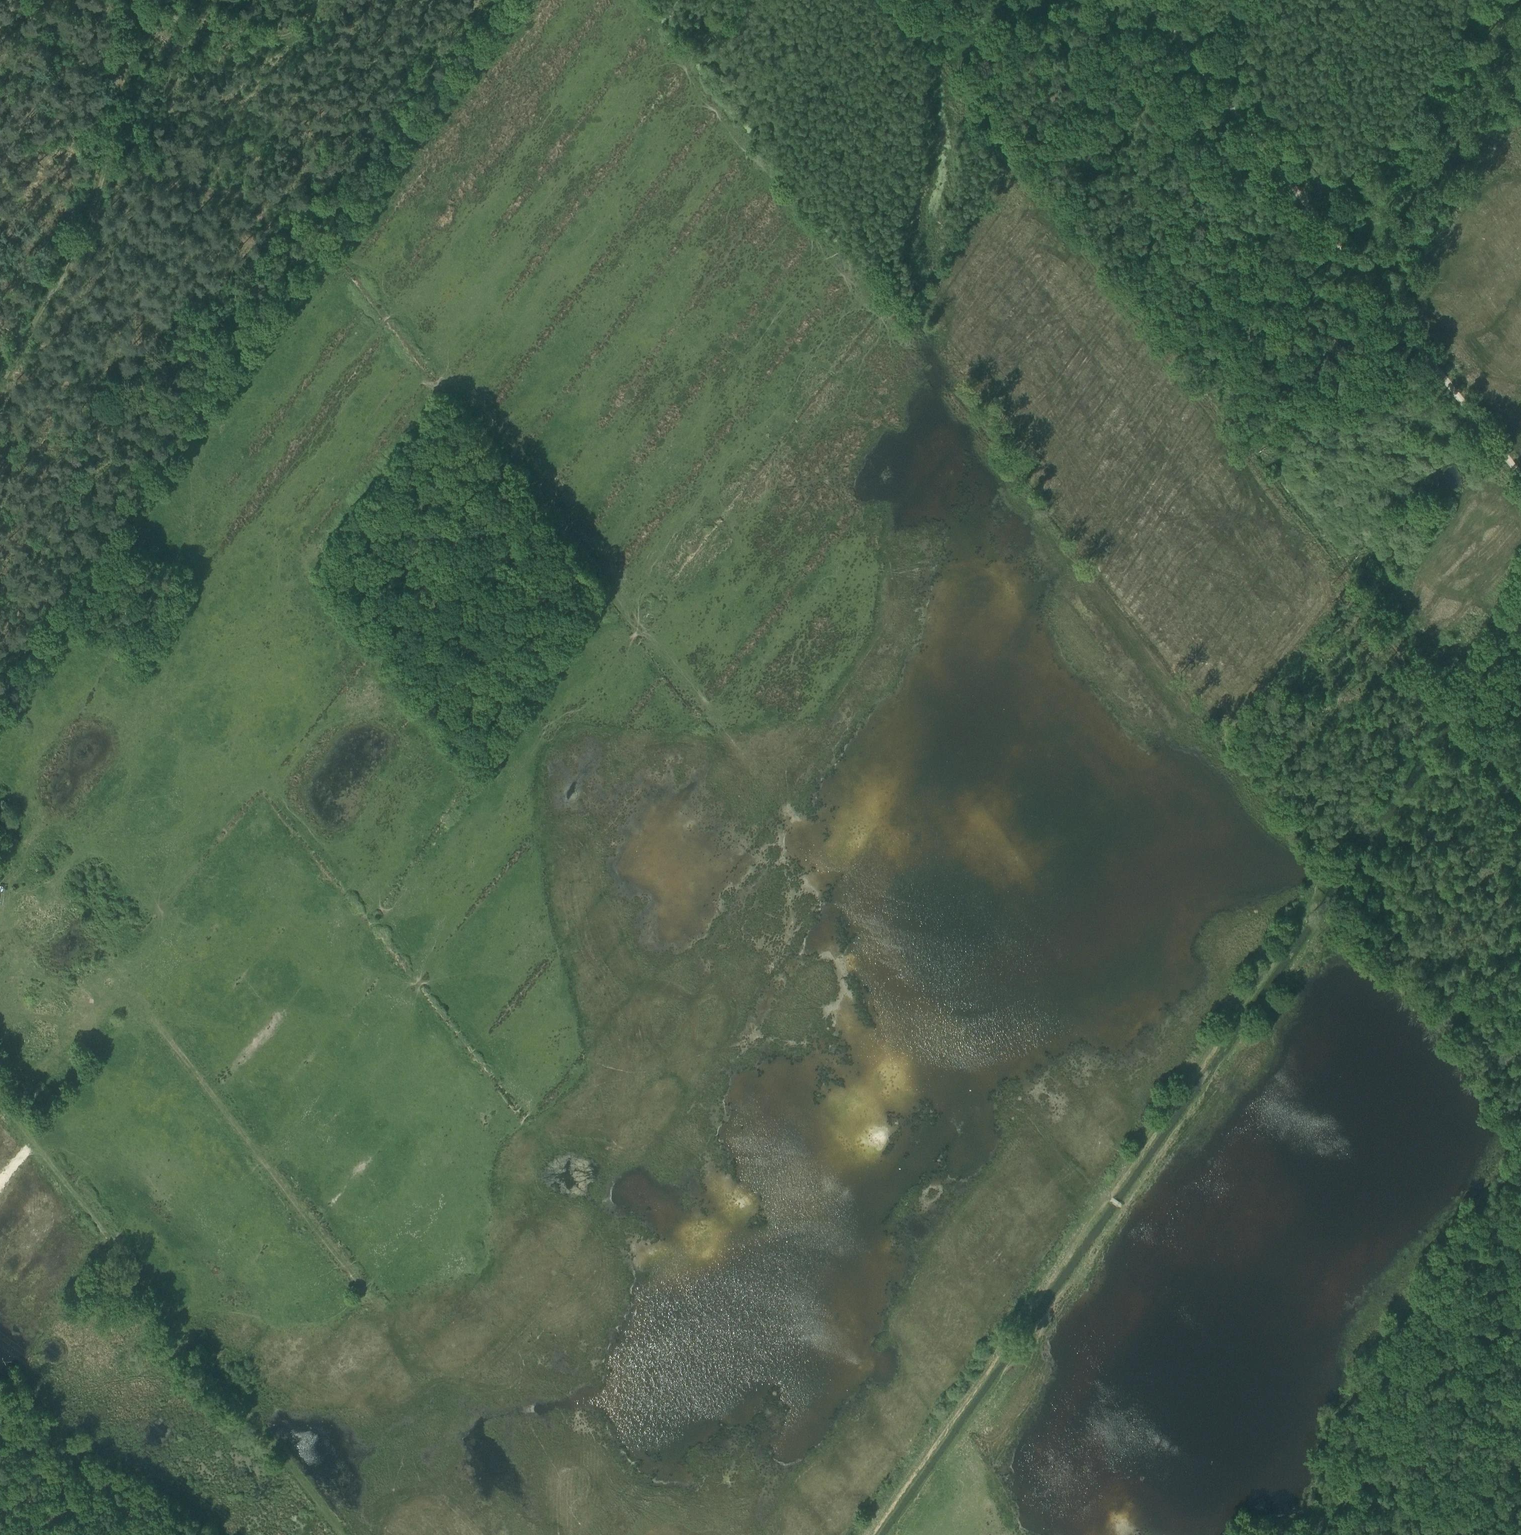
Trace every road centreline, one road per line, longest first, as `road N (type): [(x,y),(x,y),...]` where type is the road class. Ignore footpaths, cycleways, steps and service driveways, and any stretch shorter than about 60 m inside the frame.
road 1 (track): [(1148,0),(1520,475)]
road 2 (track): [(93,164),(128,0)]

